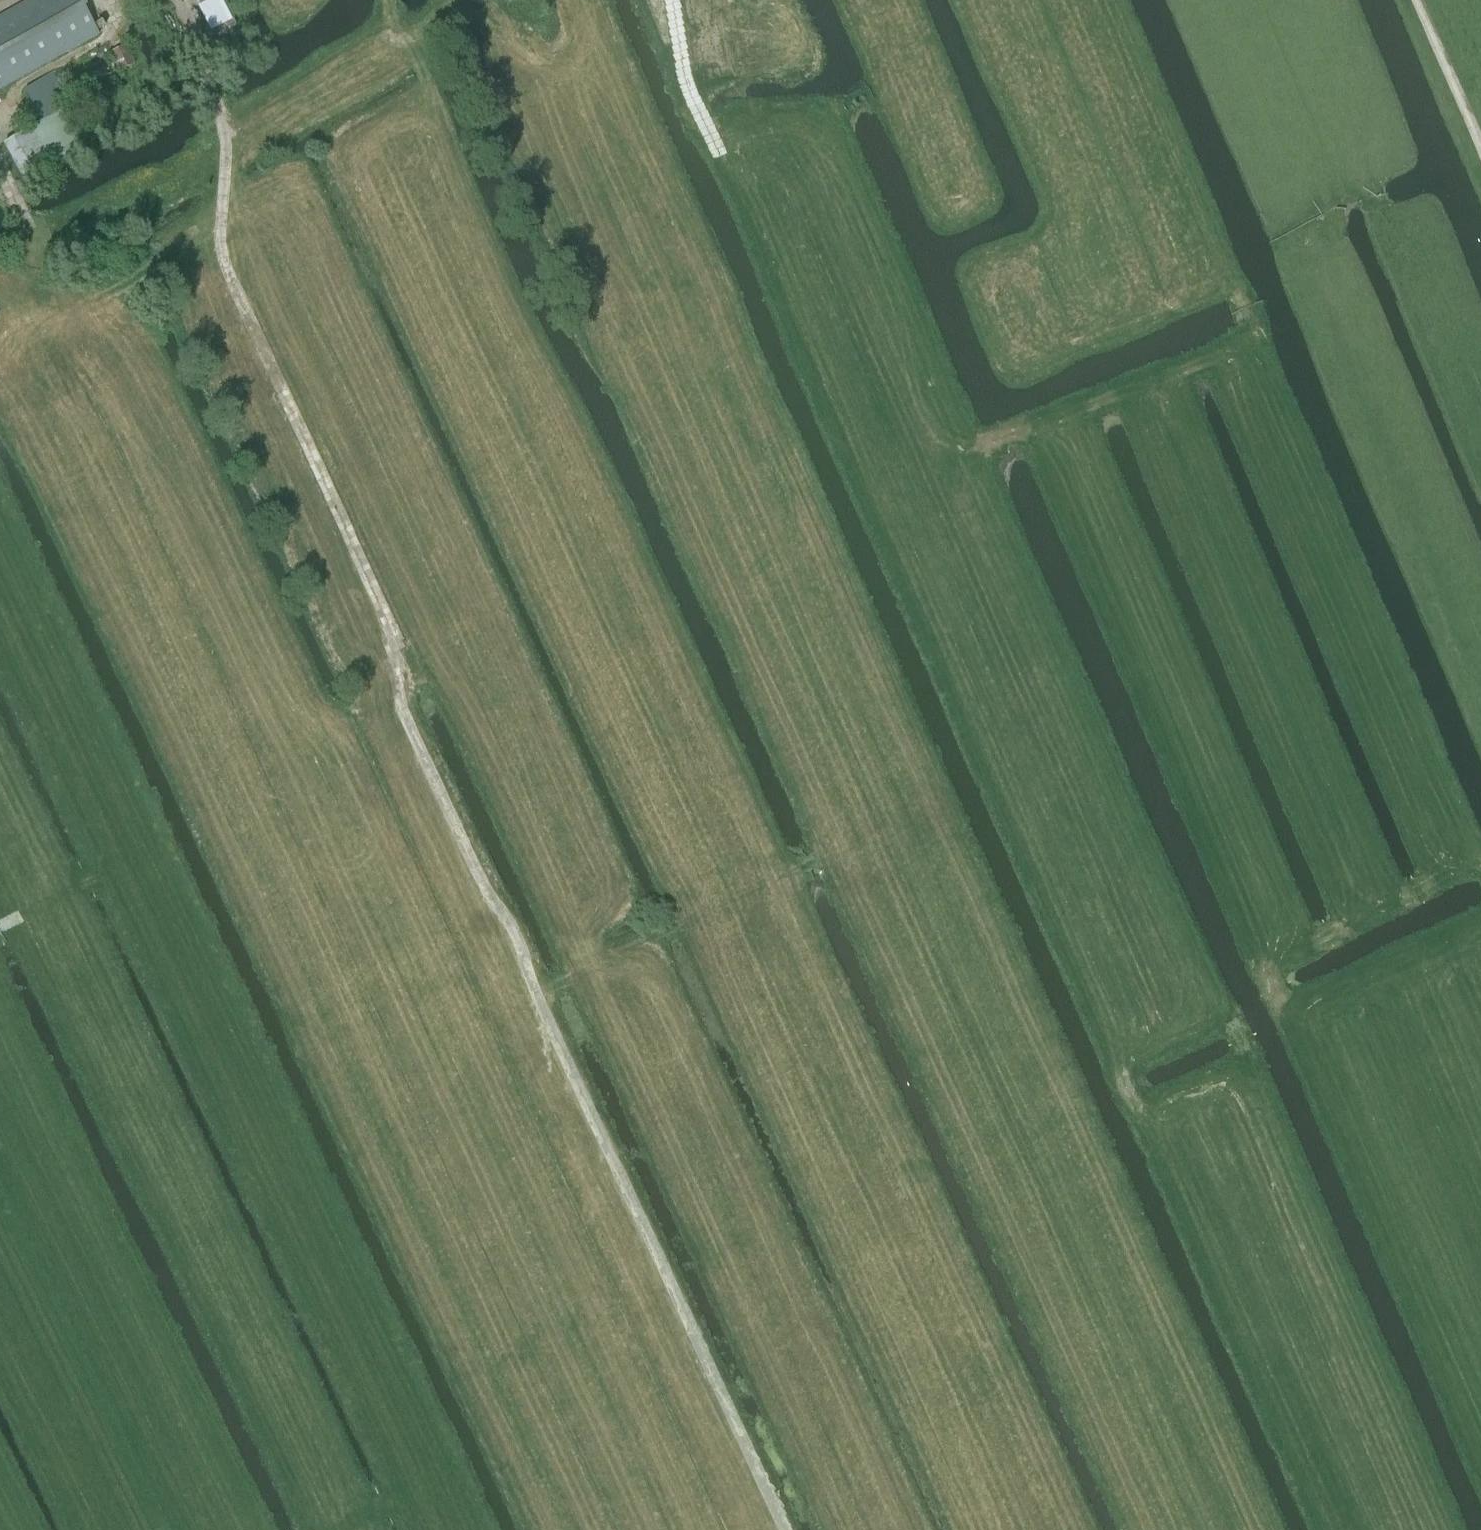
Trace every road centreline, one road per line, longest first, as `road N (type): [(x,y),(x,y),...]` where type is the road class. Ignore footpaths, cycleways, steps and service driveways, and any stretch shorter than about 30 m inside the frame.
road 1 (track): [(177,0),(205,53),(221,126),(221,249),(229,282),(388,626),(404,717),(485,893),(513,932),(542,1010),(786,1529)]
road 2 (track): [(1417,0),(1480,149)]

